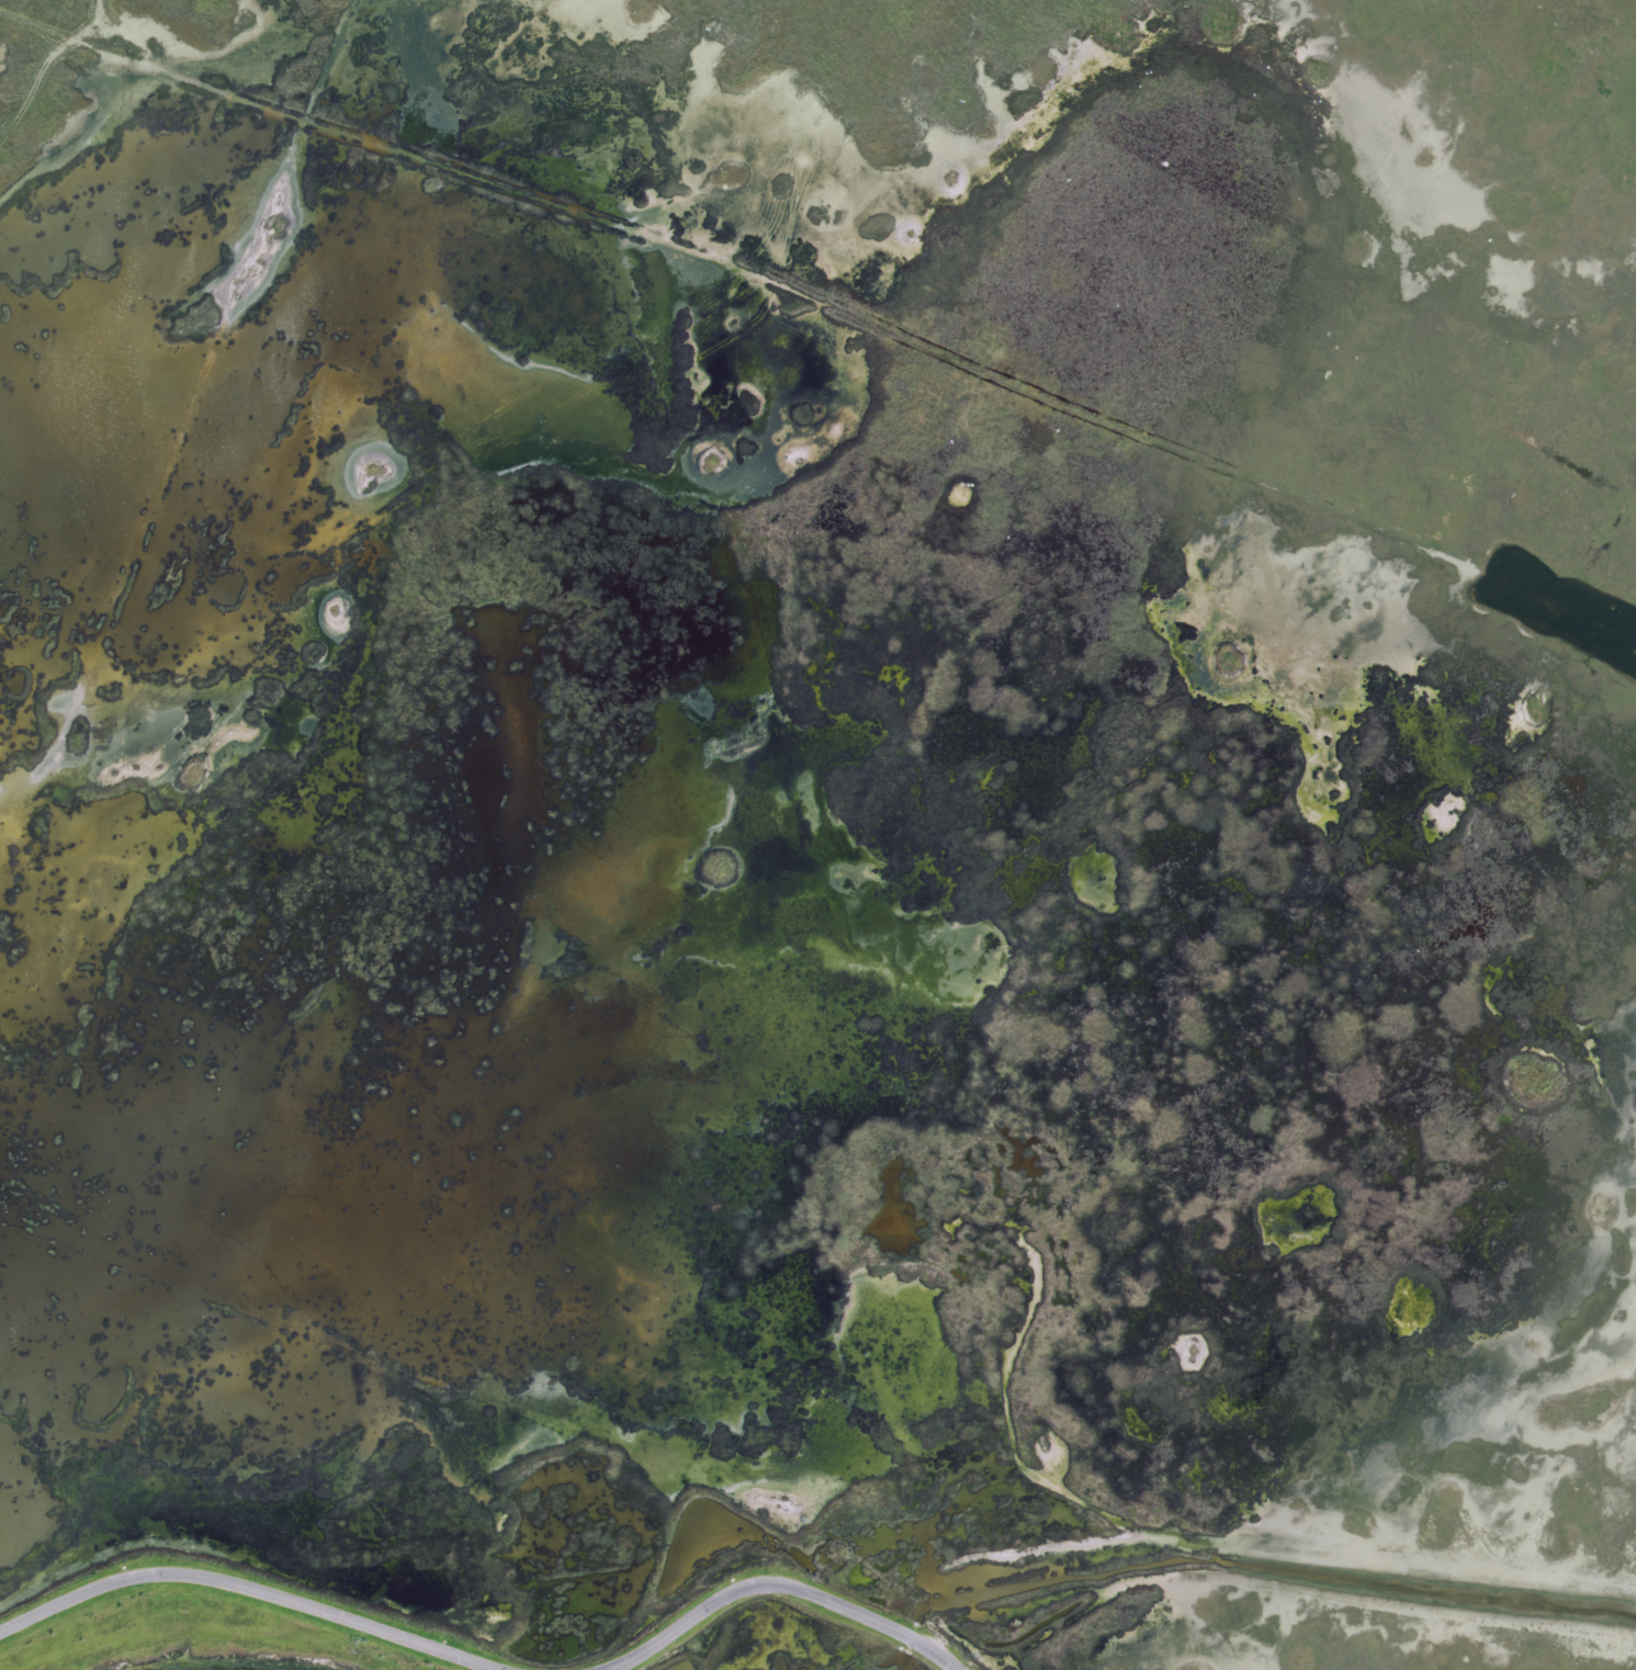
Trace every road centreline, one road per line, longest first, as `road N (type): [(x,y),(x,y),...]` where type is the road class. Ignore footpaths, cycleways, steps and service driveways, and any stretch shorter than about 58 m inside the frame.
road 1 (residential): [(494,1669),(311,1609),(157,1573),(103,1587),(0,1633)]
road 2 (residential): [(952,1669),(885,1628),(765,1584),(707,1605),(610,1669)]

